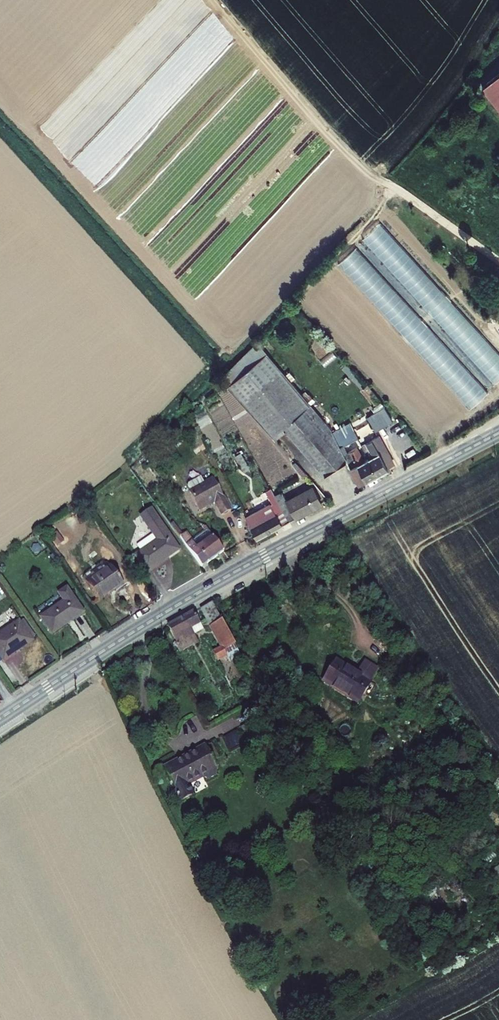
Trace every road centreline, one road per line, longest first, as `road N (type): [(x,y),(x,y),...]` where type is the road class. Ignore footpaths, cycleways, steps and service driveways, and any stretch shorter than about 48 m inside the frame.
road 1 (tertiary): [(498,433),(187,599),(0,719)]
road 2 (track): [(498,264),(363,168),(213,0)]

